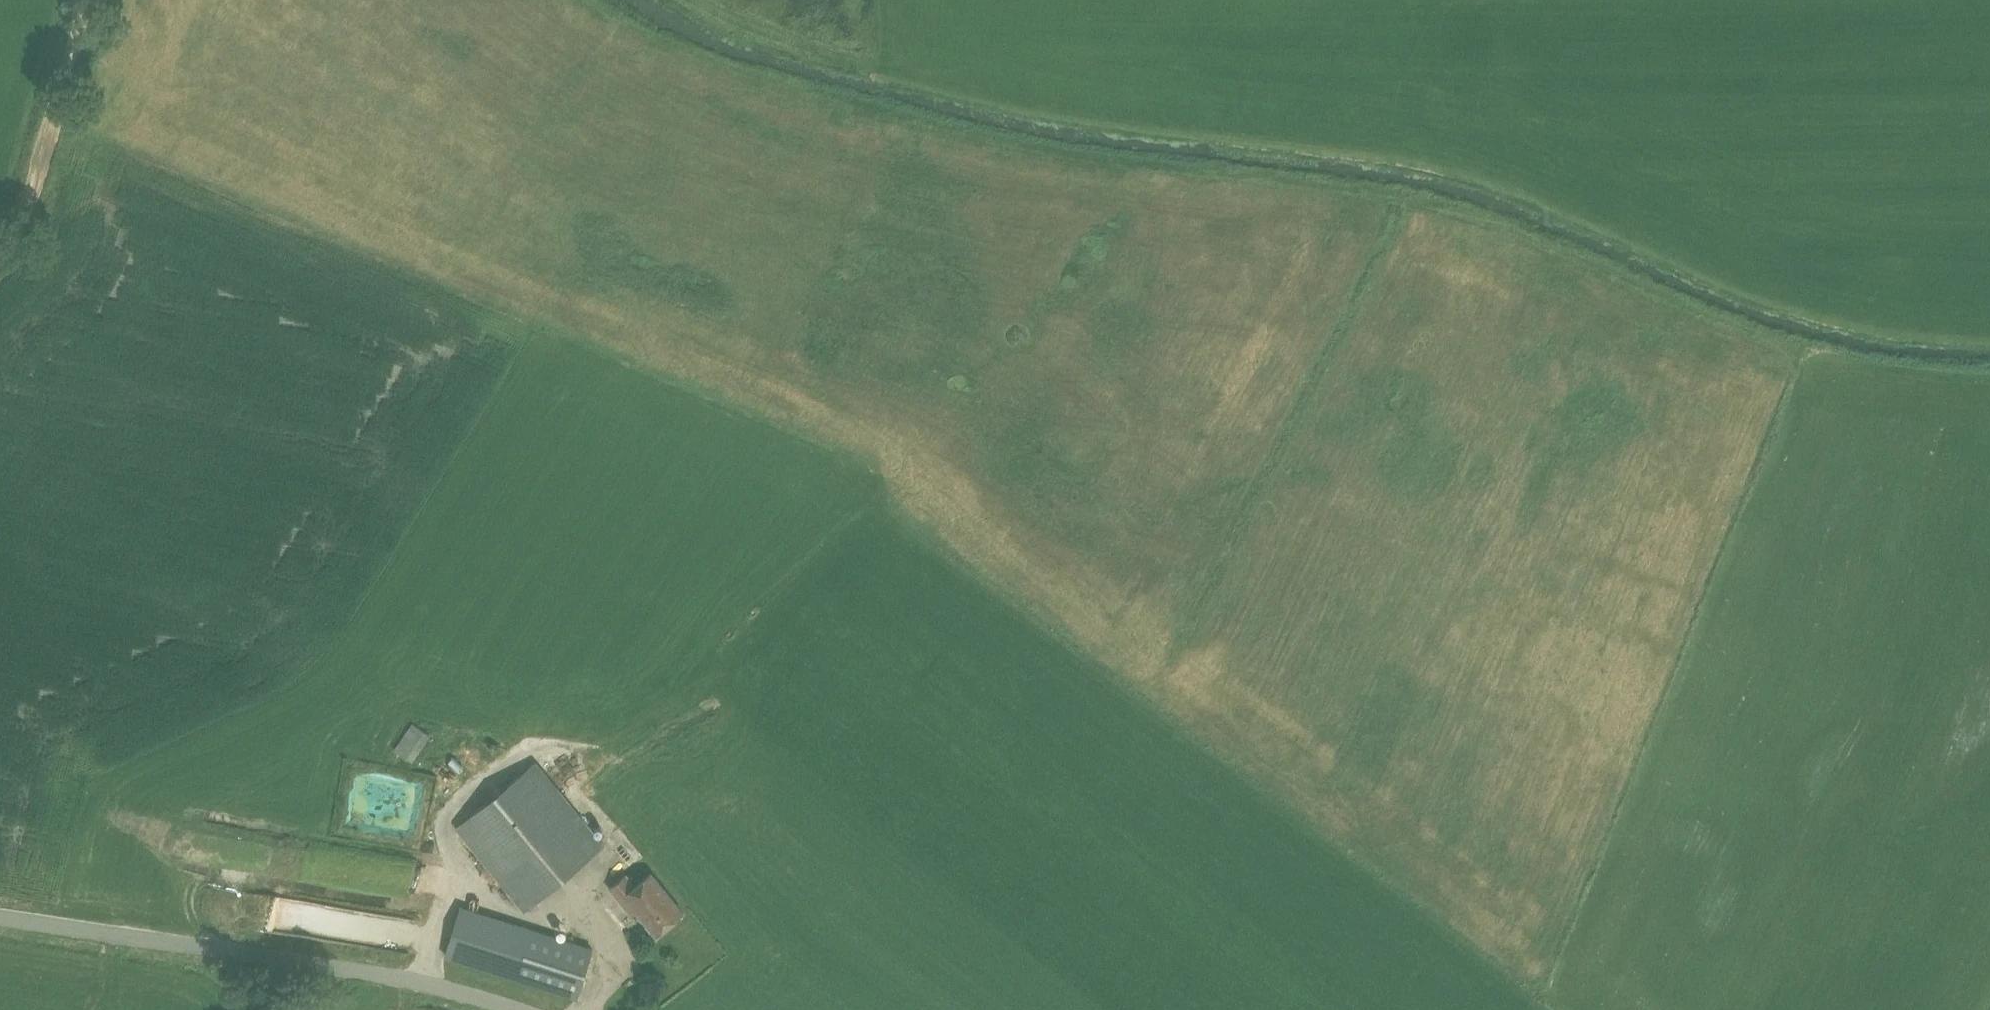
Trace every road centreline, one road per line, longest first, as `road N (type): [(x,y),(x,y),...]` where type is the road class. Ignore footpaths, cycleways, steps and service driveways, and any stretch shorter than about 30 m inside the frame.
road 1 (unclassified): [(502,1009),(366,970),(0,916)]
road 2 (track): [(0,252),(37,190),(94,0)]

